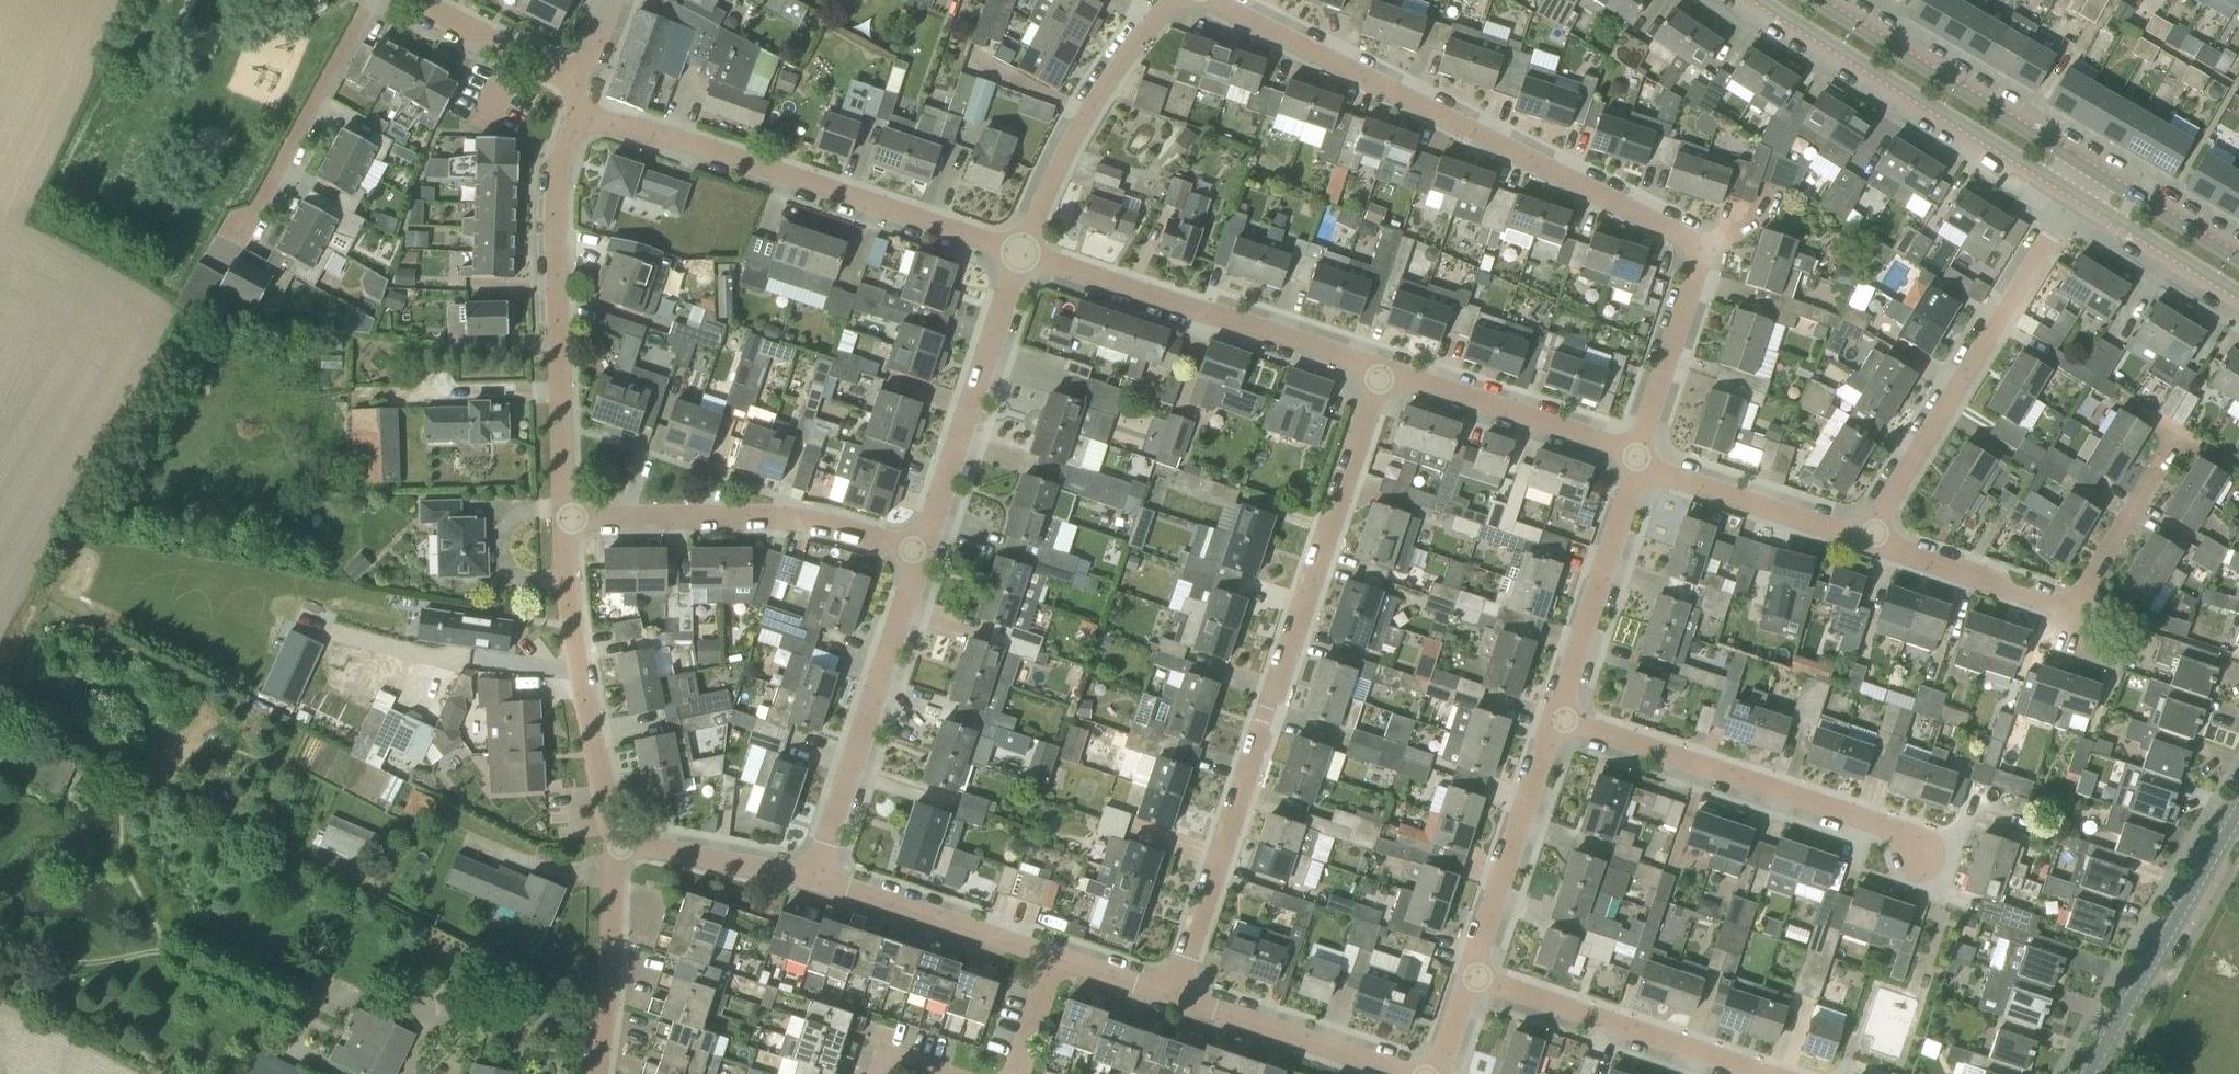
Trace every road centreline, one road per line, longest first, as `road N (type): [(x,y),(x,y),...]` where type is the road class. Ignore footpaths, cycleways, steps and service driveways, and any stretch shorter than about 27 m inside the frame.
road 1 (residential): [(1637,457),(1698,270),(1690,239),(1209,0)]
road 2 (residential): [(1173,1000),(1382,373)]
road 3 (residential): [(575,92),(596,121),(1019,253)]
road 4 (tertiary): [(565,521),(555,239),(575,92)]
road 5 (residential): [(1871,541),(2077,609),(2177,440)]
road 6 (residential): [(1871,541),(1891,492),(2074,196)]
road 7 (residential): [(1920,856),(1909,838),(1877,824),(1558,720)]
road 8 (residential): [(1019,253),(1382,373)]
road 9 (secondary): [(1754,0),(2074,196)]
road 10 (residential): [(565,521),(801,523),(921,551)]
road 11 (residential): [(813,876),(921,551)]
road 12 (tertiary): [(612,849),(567,591),(565,521)]
road 13 (secondary): [(2090,170),(1808,0)]
road 14 (residential): [(1773,1073),(1471,975)]
road 15 (residential): [(921,551),(1019,253)]
road 16 (residential): [(1019,253),(1052,176),(1129,53),(1179,0)]
road 17 (tertiary): [(2095,1073),(2238,824)]
road 18 (residential): [(240,242),(372,0)]
road 19 (residential): [(1558,720),(1637,457)]
road 20 (residential): [(1471,975),(1558,720)]
road 21 (residential): [(1382,373),(1637,457)]
road 22 (residential): [(1051,959),(813,876)]
road 23 (residential): [(1637,457),(1871,541)]
road 24 (residential): [(1407,1073),(1173,1000)]
road 25 (tertiary): [(595,1073),(612,849)]
road 26 (residential): [(813,876),(612,849)]
road 27 (secondary): [(2074,196),(2238,296)]
road 28 (residential): [(575,92),(547,64),(417,0)]
road 29 (secondary): [(2238,260),(2090,170)]
road 30 (residential): [(1173,1000),(1051,959)]
road 31 (residential): [(1012,1073),(1051,959)]

